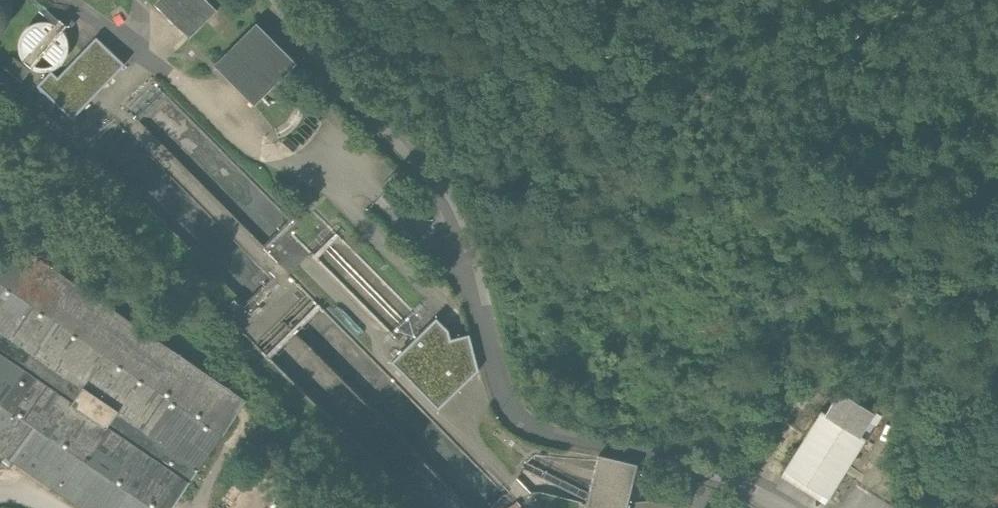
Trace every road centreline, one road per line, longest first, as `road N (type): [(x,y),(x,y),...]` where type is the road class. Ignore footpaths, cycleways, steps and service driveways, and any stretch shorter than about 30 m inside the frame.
road 1 (unclassified): [(794,507),(752,483),(534,430),(513,415),(471,257)]
road 2 (unclassified): [(280,0),(307,43),(447,197),(471,257)]

